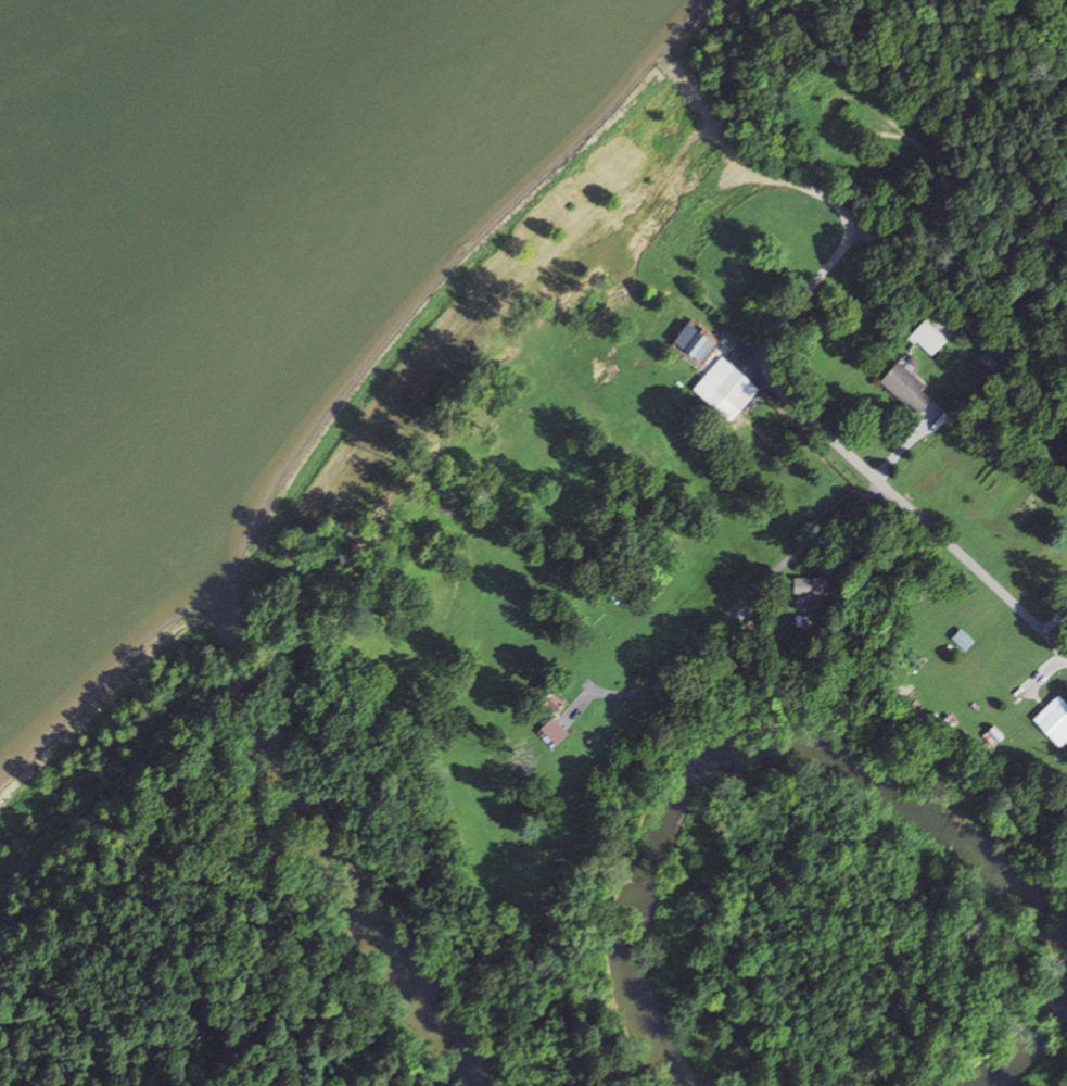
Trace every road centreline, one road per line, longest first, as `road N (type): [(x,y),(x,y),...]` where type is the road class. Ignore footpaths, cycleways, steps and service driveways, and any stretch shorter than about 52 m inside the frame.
road 1 (residential): [(939,531),(750,589),(681,680)]
road 2 (residential): [(1066,652),(939,531)]
road 3 (residential): [(844,214),(715,149)]

